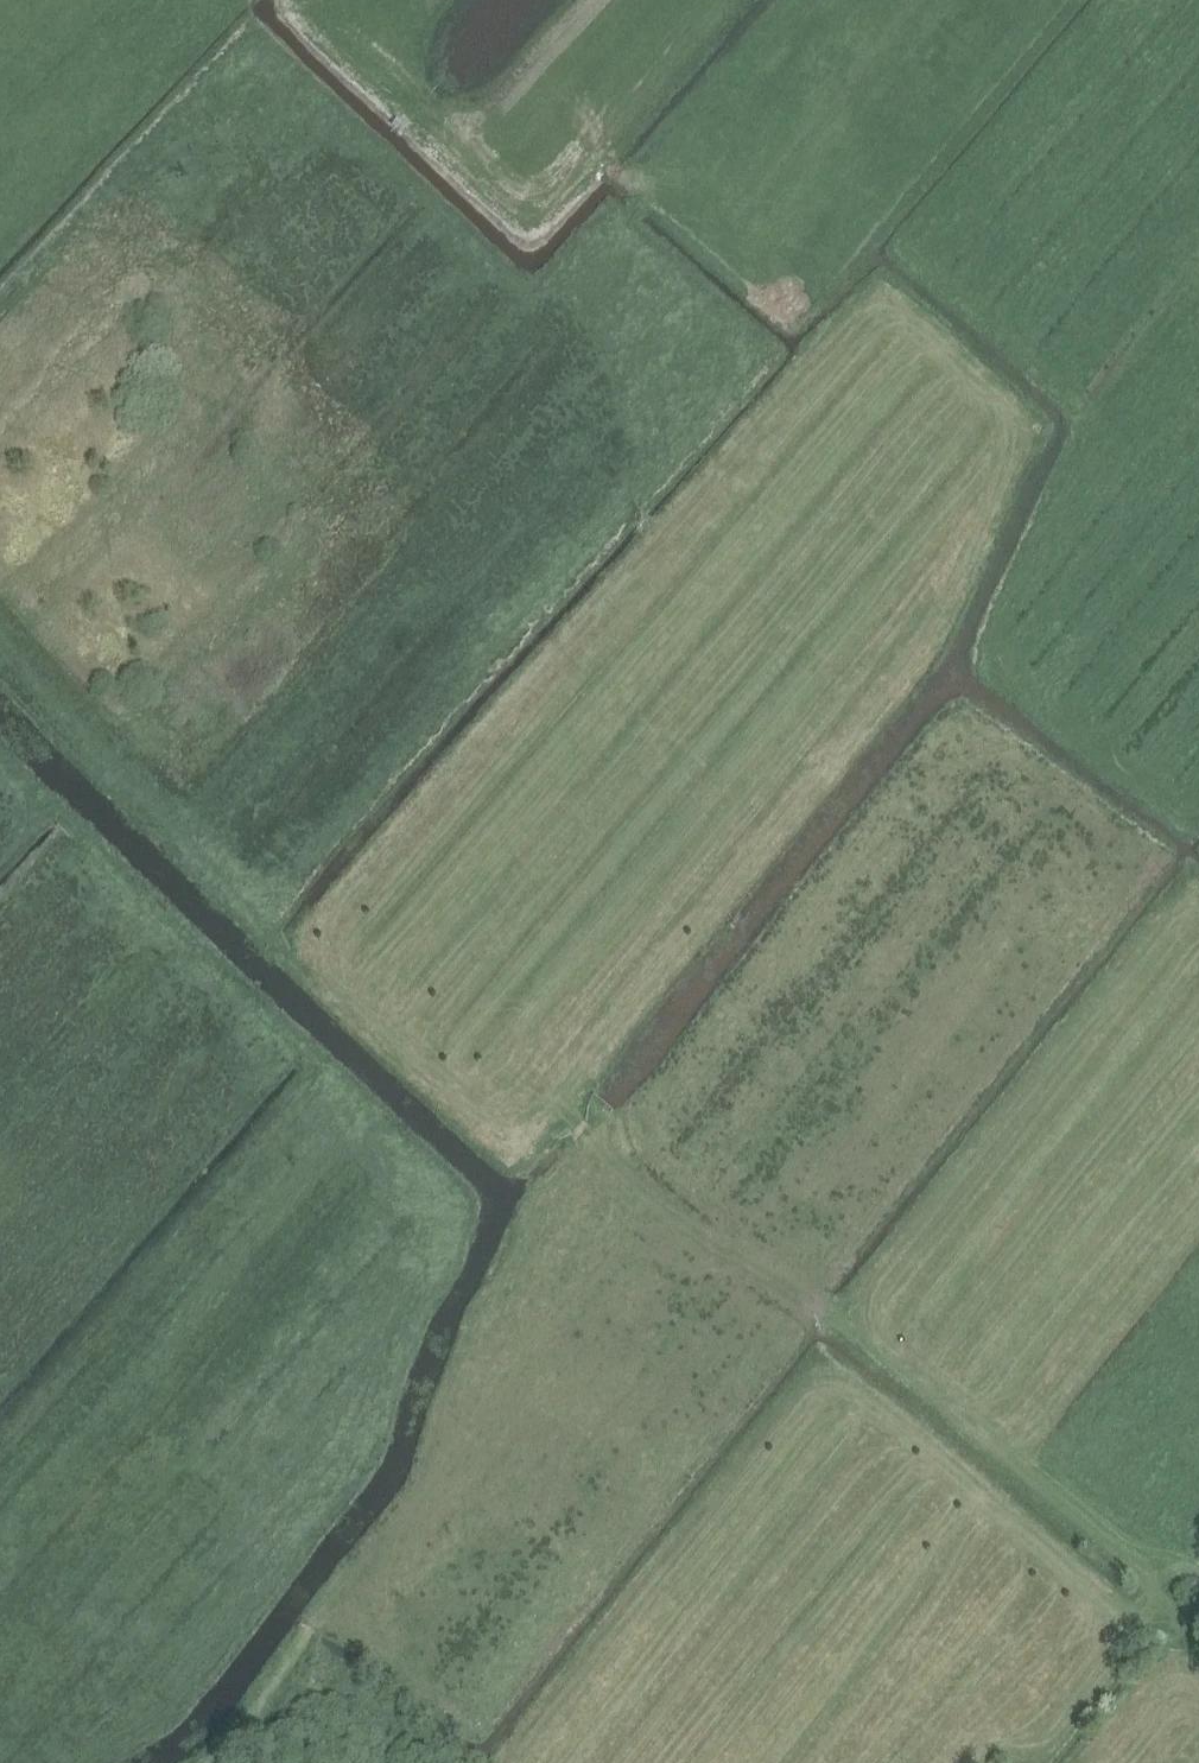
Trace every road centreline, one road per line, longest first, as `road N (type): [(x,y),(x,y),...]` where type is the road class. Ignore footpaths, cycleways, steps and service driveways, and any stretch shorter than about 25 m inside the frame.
road 1 (track): [(1198,1622),(841,1328)]

